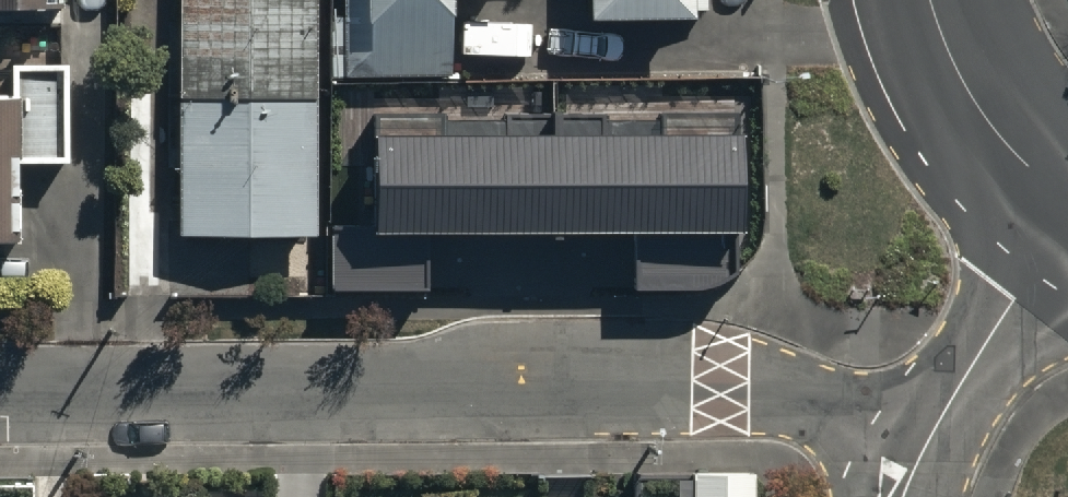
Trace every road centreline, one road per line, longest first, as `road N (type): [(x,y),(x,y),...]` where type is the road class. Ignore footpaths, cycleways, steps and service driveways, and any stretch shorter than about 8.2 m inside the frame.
road 1 (unclassified): [(0,391),(725,383),(797,393),(924,451)]
road 2 (unclassified): [(924,451),(1067,216)]
road 3 (tertiary): [(931,0),(981,111),(1067,200)]

